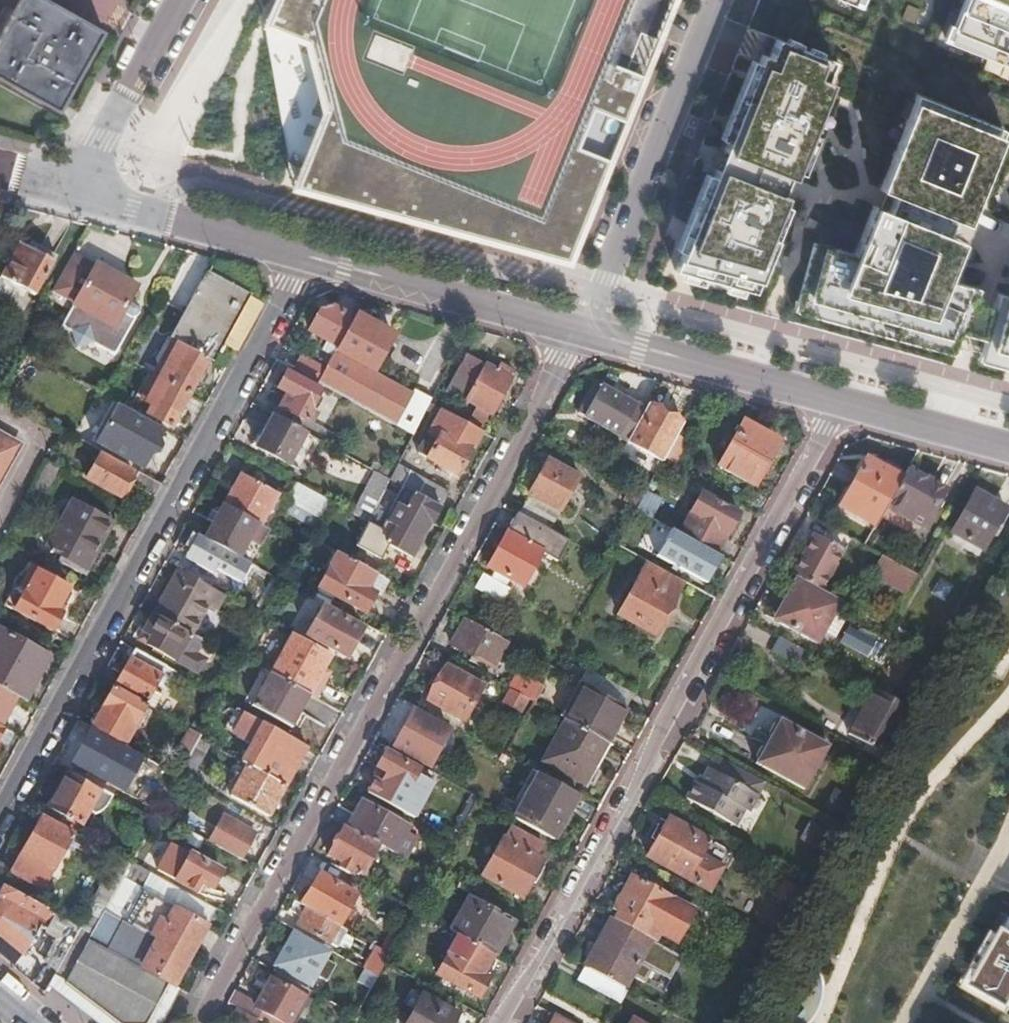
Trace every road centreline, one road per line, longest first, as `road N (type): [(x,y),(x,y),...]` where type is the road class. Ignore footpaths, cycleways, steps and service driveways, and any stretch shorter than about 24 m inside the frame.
road 1 (residential): [(581,329),(201,1022)]
road 2 (residential): [(497,1022),(834,399)]
road 3 (residential): [(303,255),(294,285),(0,815)]
road 4 (residential): [(716,0),(603,285)]
road 5 (residential): [(303,255),(581,329)]
road 6 (residential): [(581,329),(834,399)]
road 7 (residential): [(834,399),(1008,449)]
road 8 (residential): [(175,220),(303,255)]

